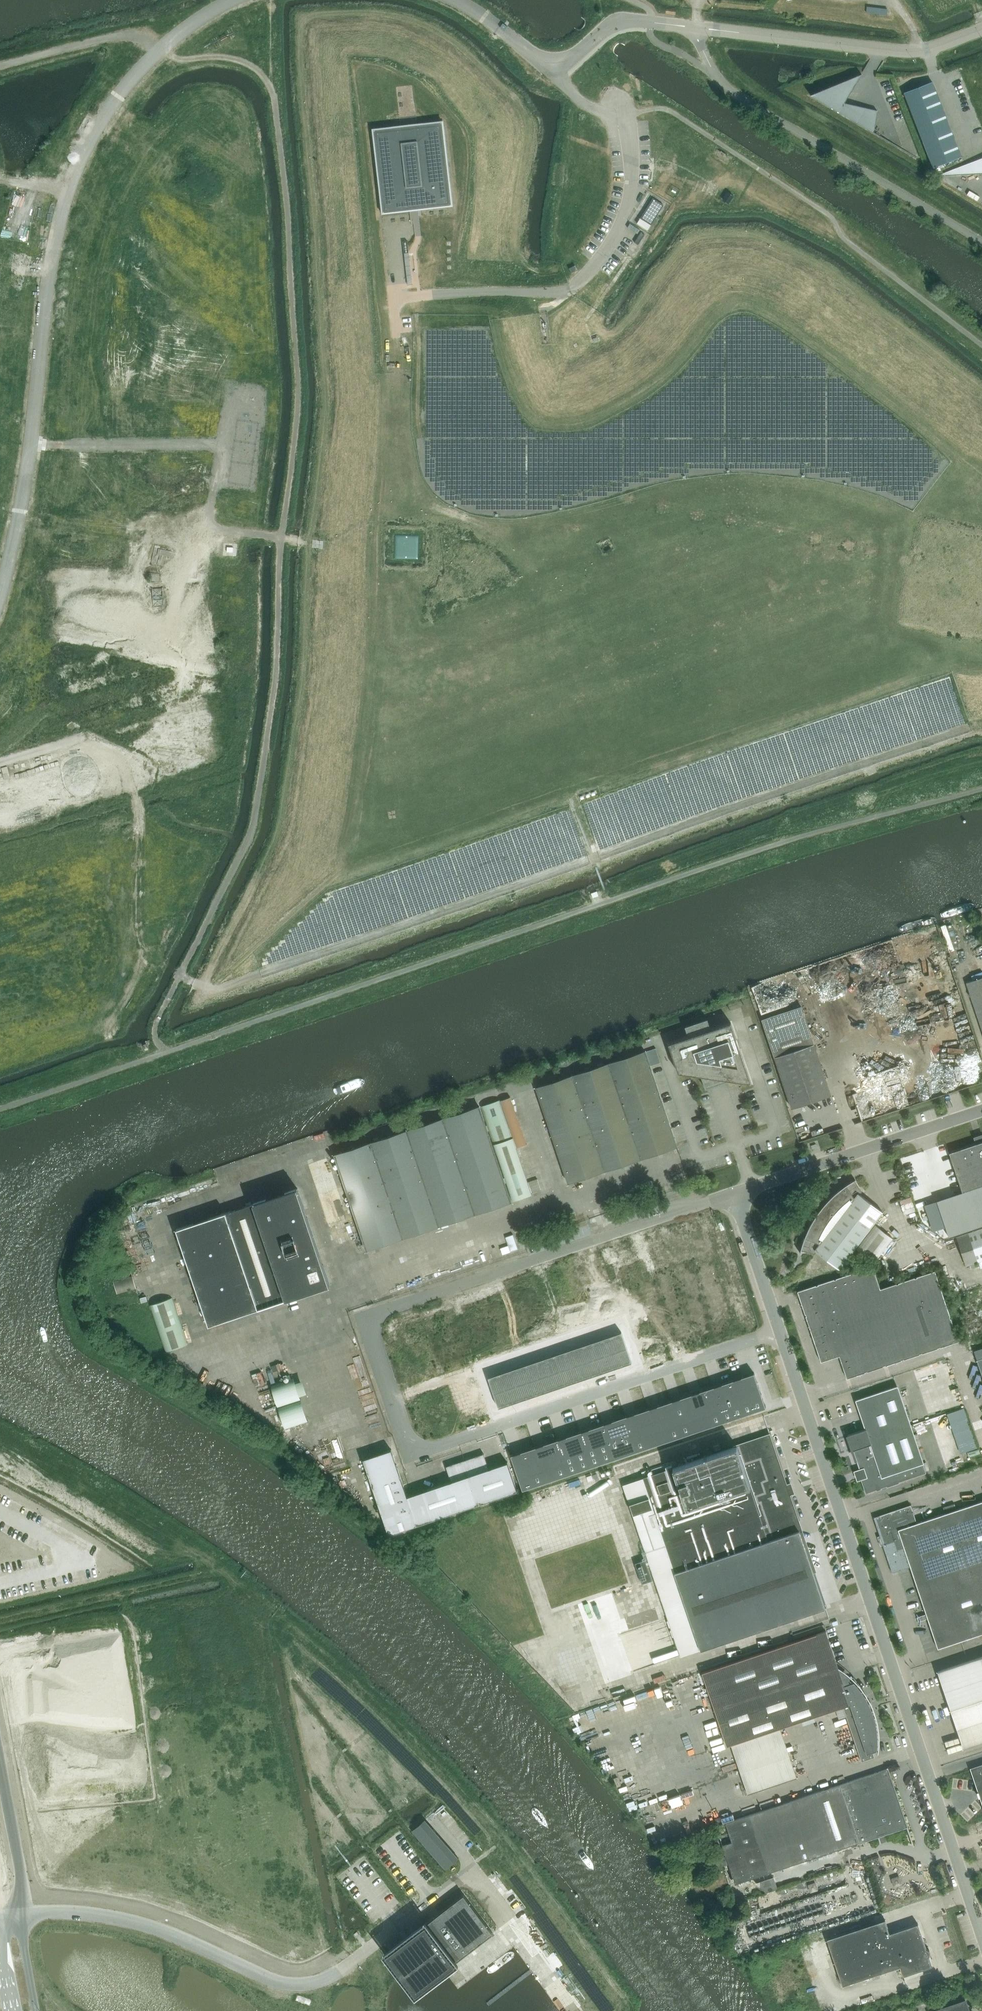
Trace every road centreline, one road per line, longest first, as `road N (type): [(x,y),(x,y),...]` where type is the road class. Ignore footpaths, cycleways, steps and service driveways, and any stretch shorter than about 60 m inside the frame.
road 1 (track): [(203,987),(274,834),(301,688),(307,542),(325,393),(299,66),(306,17),(366,12),(418,22),(502,86),(529,136),(515,247),(531,268),(551,268)]
road 2 (track): [(395,308),(494,310),(526,410),(565,425),(634,397),(730,308),(759,309),(824,349),(956,462),(911,516),(870,498),(742,478),(683,484),(529,523),(454,514)]
road 3 (track): [(169,1051),(157,1041),(156,1022),(253,830),(274,694),(302,383),(272,95)]
road 4 (unclassified): [(780,1331),(411,1456),(365,1317),(733,1193)]
road 5 (track): [(208,988),(355,860),(538,790),(557,763),(530,575),(495,532),(433,504),(421,489),(410,465),(397,337)]
road 6 (track): [(181,975),(222,988),(967,729)]
road 7 (unclassified): [(234,0),(158,51),(90,136),(70,180),(0,594)]
road 8 (unclassified): [(981,1935),(780,1331)]
road 9 (unclassified): [(340,1972),(287,1984),(142,1925),(79,1913),(13,1917)]
road 10 (unclassified): [(696,28),(911,51),(981,29)]
road 11 (unclassified): [(733,1193),(981,1110)]
road 12 (track): [(0,1621),(193,1577)]
road 13 (track): [(0,761),(55,744),(69,746),(77,766),(71,776),(0,791)]
road 14 (unclassified): [(696,28),(618,22),(551,71)]
road 15 (unclassified): [(13,1917),(22,1875),(0,1763)]
road 16 (unclassified): [(780,1331),(733,1193)]
road 17 (track): [(272,95),(239,60),(158,51)]
road 18 (track): [(55,744),(101,750),(121,768),(140,815)]

